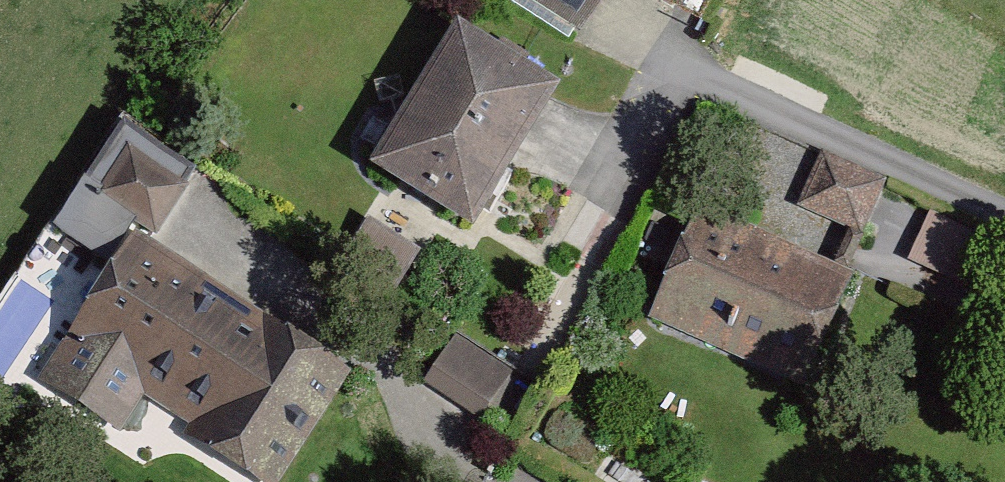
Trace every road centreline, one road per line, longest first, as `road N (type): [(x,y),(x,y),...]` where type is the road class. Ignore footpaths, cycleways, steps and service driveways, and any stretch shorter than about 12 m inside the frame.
road 1 (residential): [(1004,208),(700,70)]

